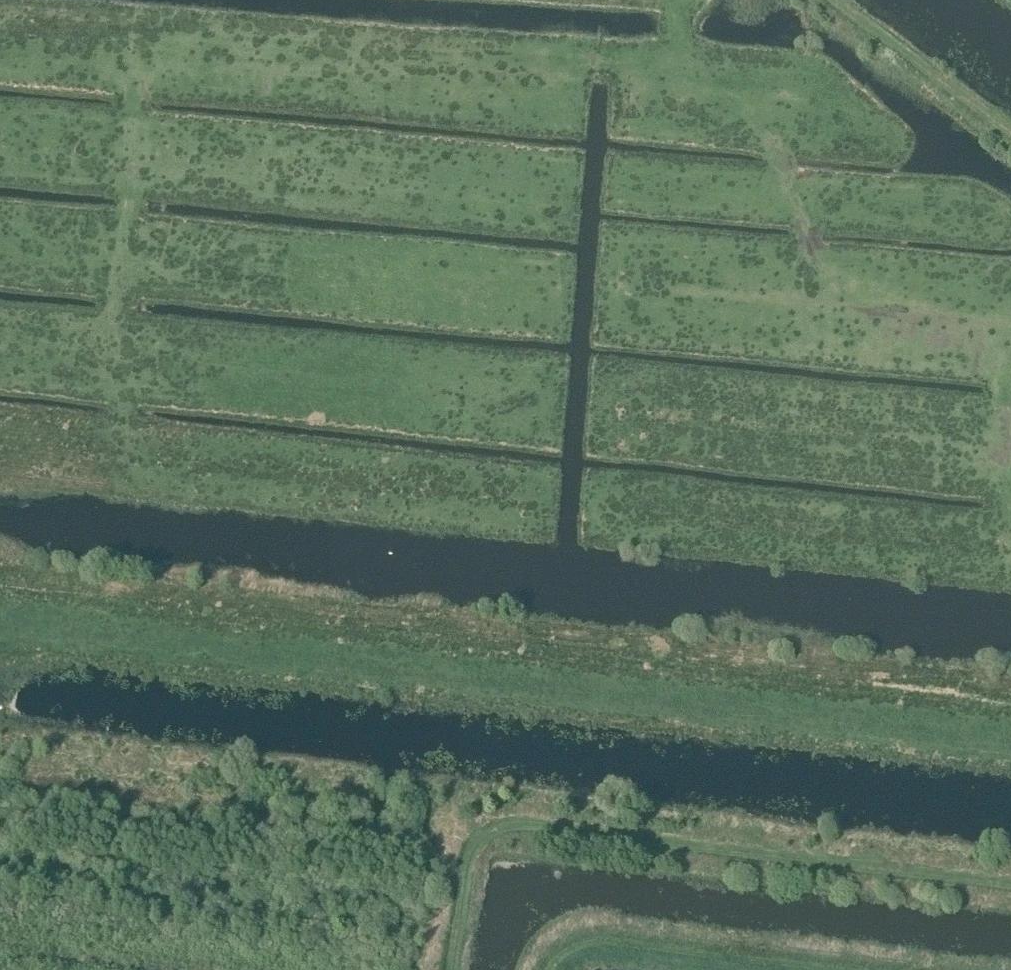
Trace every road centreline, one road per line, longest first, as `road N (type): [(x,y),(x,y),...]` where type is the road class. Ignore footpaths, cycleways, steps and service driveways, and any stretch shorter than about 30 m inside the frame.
road 1 (track): [(459,969),(476,863),(489,842),(506,839),(1010,894)]
road 2 (track): [(1010,134),(831,0)]

